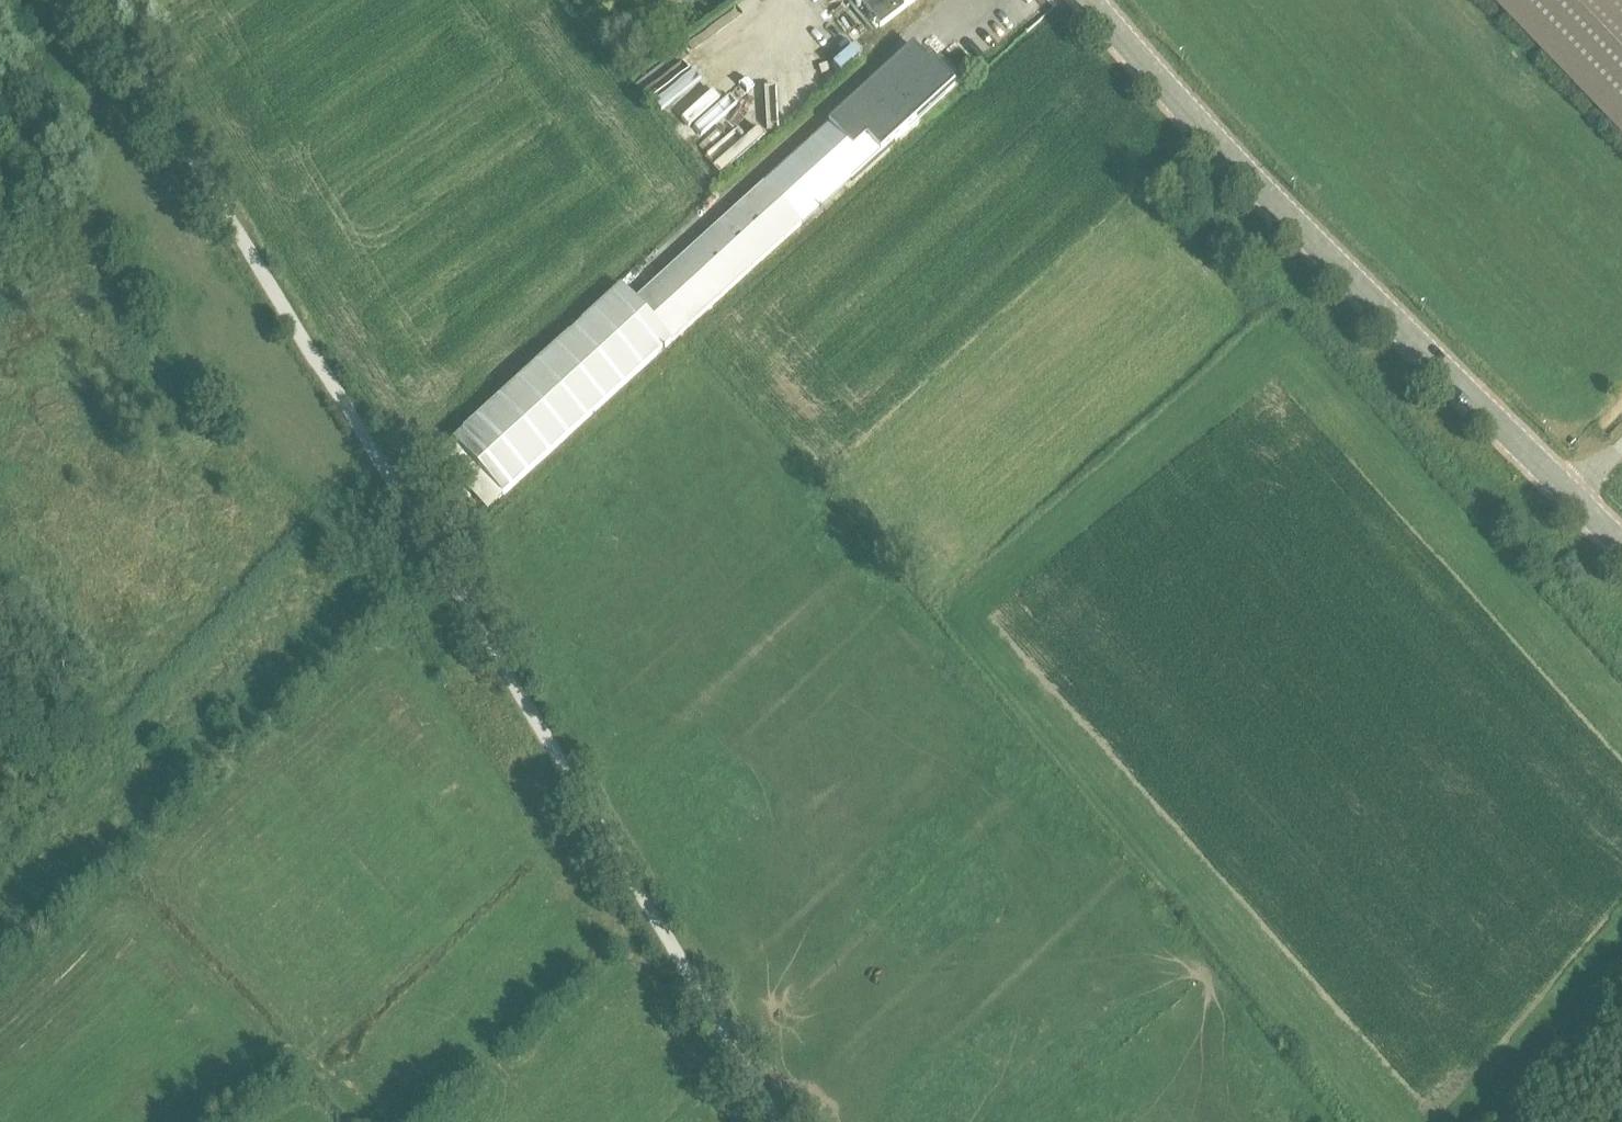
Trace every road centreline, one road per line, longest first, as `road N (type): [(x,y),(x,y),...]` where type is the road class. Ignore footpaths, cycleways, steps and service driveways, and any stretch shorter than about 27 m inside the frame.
road 1 (tertiary): [(1564,495),(1084,0)]
road 2 (track): [(1621,997),(1517,1121)]

